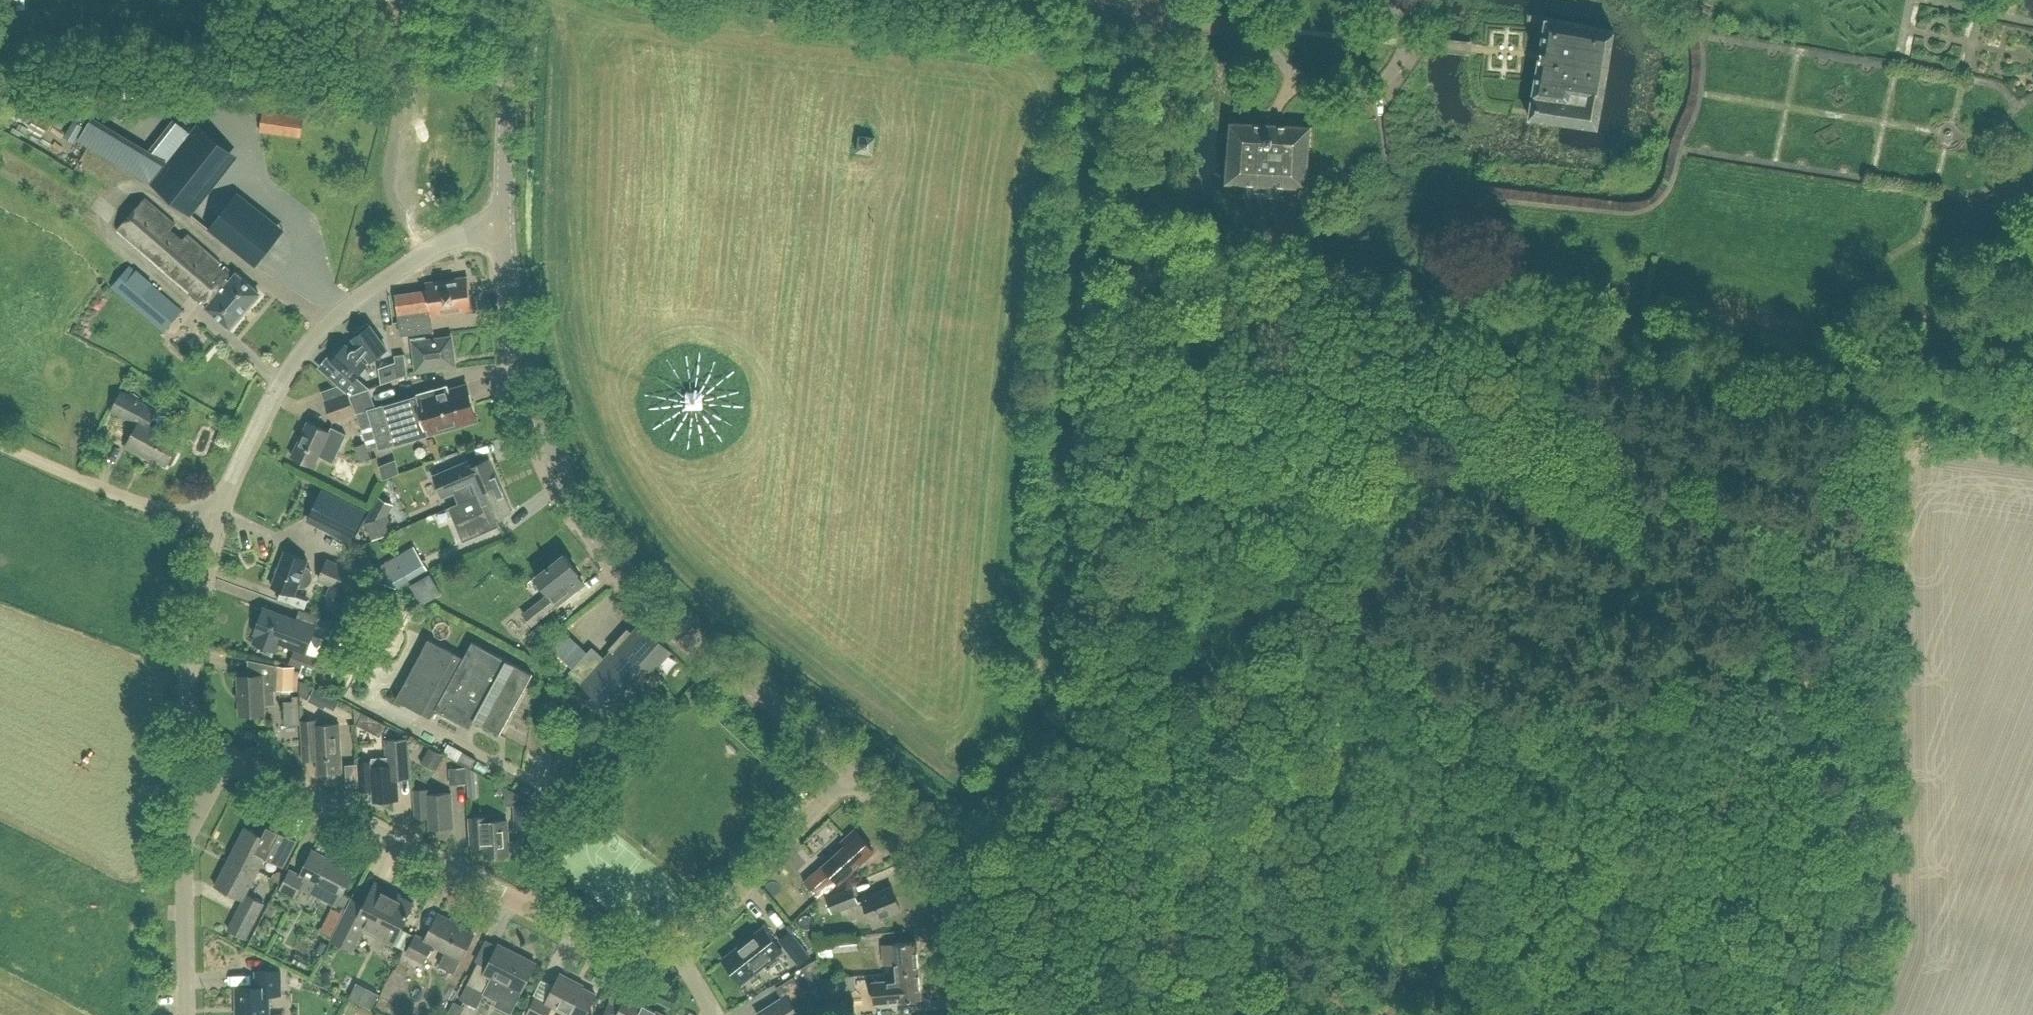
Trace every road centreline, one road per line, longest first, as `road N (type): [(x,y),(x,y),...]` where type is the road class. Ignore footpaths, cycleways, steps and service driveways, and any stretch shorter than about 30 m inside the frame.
road 1 (tertiary): [(850,772),(666,618),(587,521),(524,369),(504,225)]
road 2 (residential): [(677,951),(651,961),(614,954),(227,757)]
road 3 (tertiary): [(970,1014),(953,892),(928,846),(850,772)]
road 4 (residential): [(188,1014),(185,841),(227,757)]
road 5 (residential): [(227,757),(195,729),(185,691),(220,512)]
road 6 (residential): [(850,772),(677,951)]
road 7 (residential): [(220,512),(140,501),(0,441)]
road 8 (tertiary): [(504,225),(515,0)]
road 9 (residential): [(220,512),(276,389),(330,322)]
road 10 (residential): [(330,322),(437,245),(504,225)]
road 11 (unclassified): [(1162,16),(992,0)]

